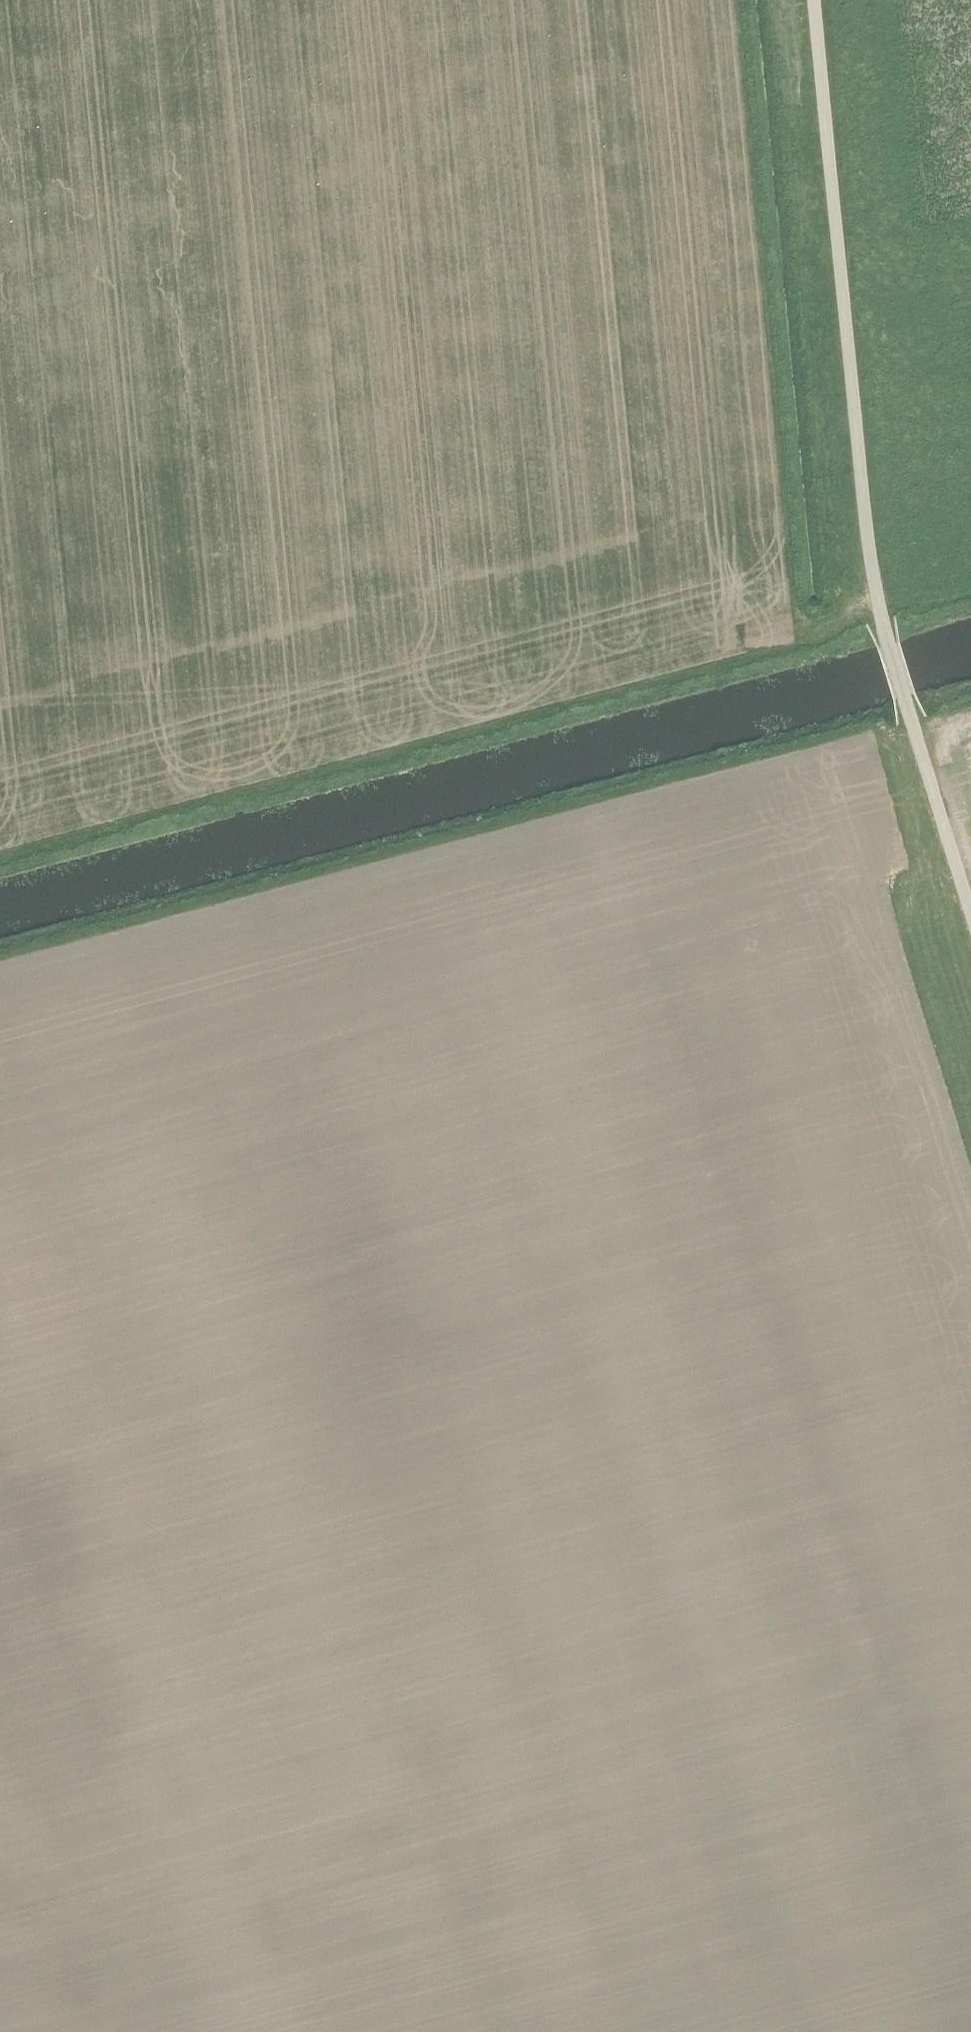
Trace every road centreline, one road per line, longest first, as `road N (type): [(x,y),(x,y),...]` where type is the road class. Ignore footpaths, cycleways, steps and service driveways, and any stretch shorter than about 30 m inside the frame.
road 1 (unclassified): [(970,908),(872,564),(814,0)]

